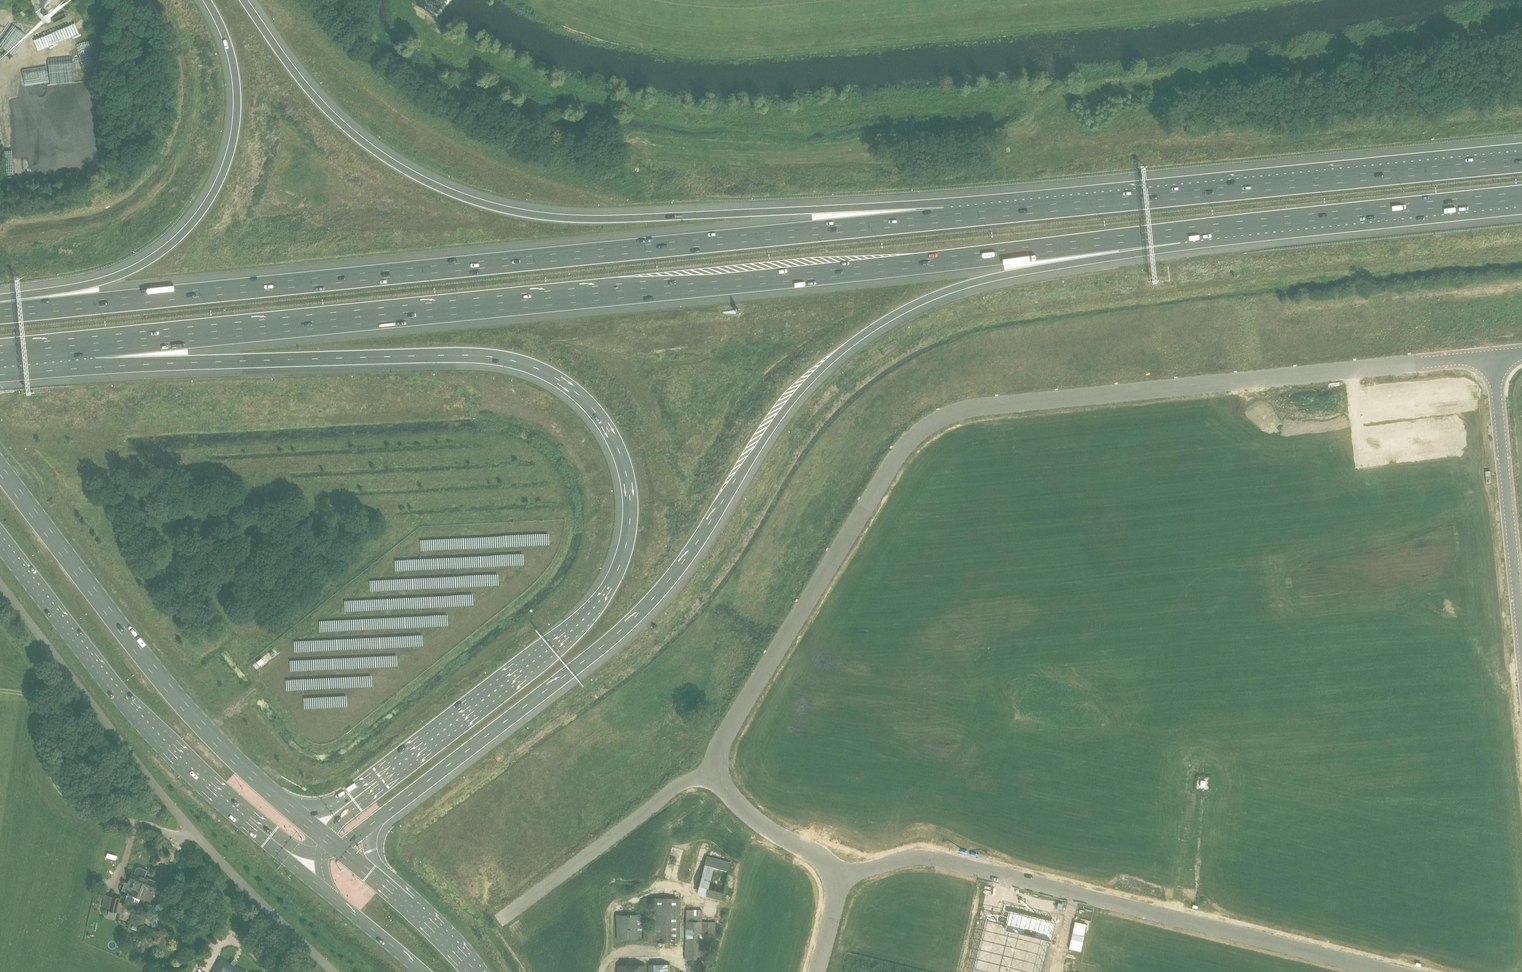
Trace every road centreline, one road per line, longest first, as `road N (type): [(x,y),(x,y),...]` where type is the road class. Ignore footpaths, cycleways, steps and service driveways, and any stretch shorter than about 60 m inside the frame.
road 1 (motorway): [(96,343),(1179,232)]
road 2 (motorway): [(96,343),(265,359),(509,360),(571,389),(606,426),(622,459),(631,518),(626,551),(594,607),(318,831)]
road 3 (motorway): [(340,849),(637,616),(708,527),(782,412),(852,342),(969,283),(1179,232)]
road 4 (unclassified): [(1492,355),(974,407),(932,422),(903,448),(828,562),(717,748),(715,774)]
road 5 (motorway): [(946,218),(0,313)]
road 6 (motorway): [(946,218),(811,209),(578,217),(488,204),(410,171),(358,136),(299,75),(246,0)]
road 7 (motorway): [(1521,160),(946,218)]
road 8 (unclassified): [(836,877),(928,857),(1396,971)]
road 9 (unclassified): [(0,581),(193,830),(335,971)]
road 10 (primary): [(318,831),(212,736),(0,468)]
road 11 (primary): [(0,535),(130,709),(188,773),(302,871)]
road 12 (motorway): [(206,0),(223,31),(236,88),(229,155),(203,209),(135,267),(0,310)]
road 13 (motorway): [(1179,232),(1521,196)]
road 14 (unclassified): [(1521,637),(1492,355)]
road 15 (unclassified): [(500,919),(678,784),(715,774)]
road 16 (track): [(135,822),(69,801),(50,770),(38,701),(0,691)]
road 17 (primary): [(474,971),(340,849)]
road 18 (unclassified): [(715,774),(755,819),(826,858),(836,877)]
road 19 (primary): [(302,871),(422,971)]

